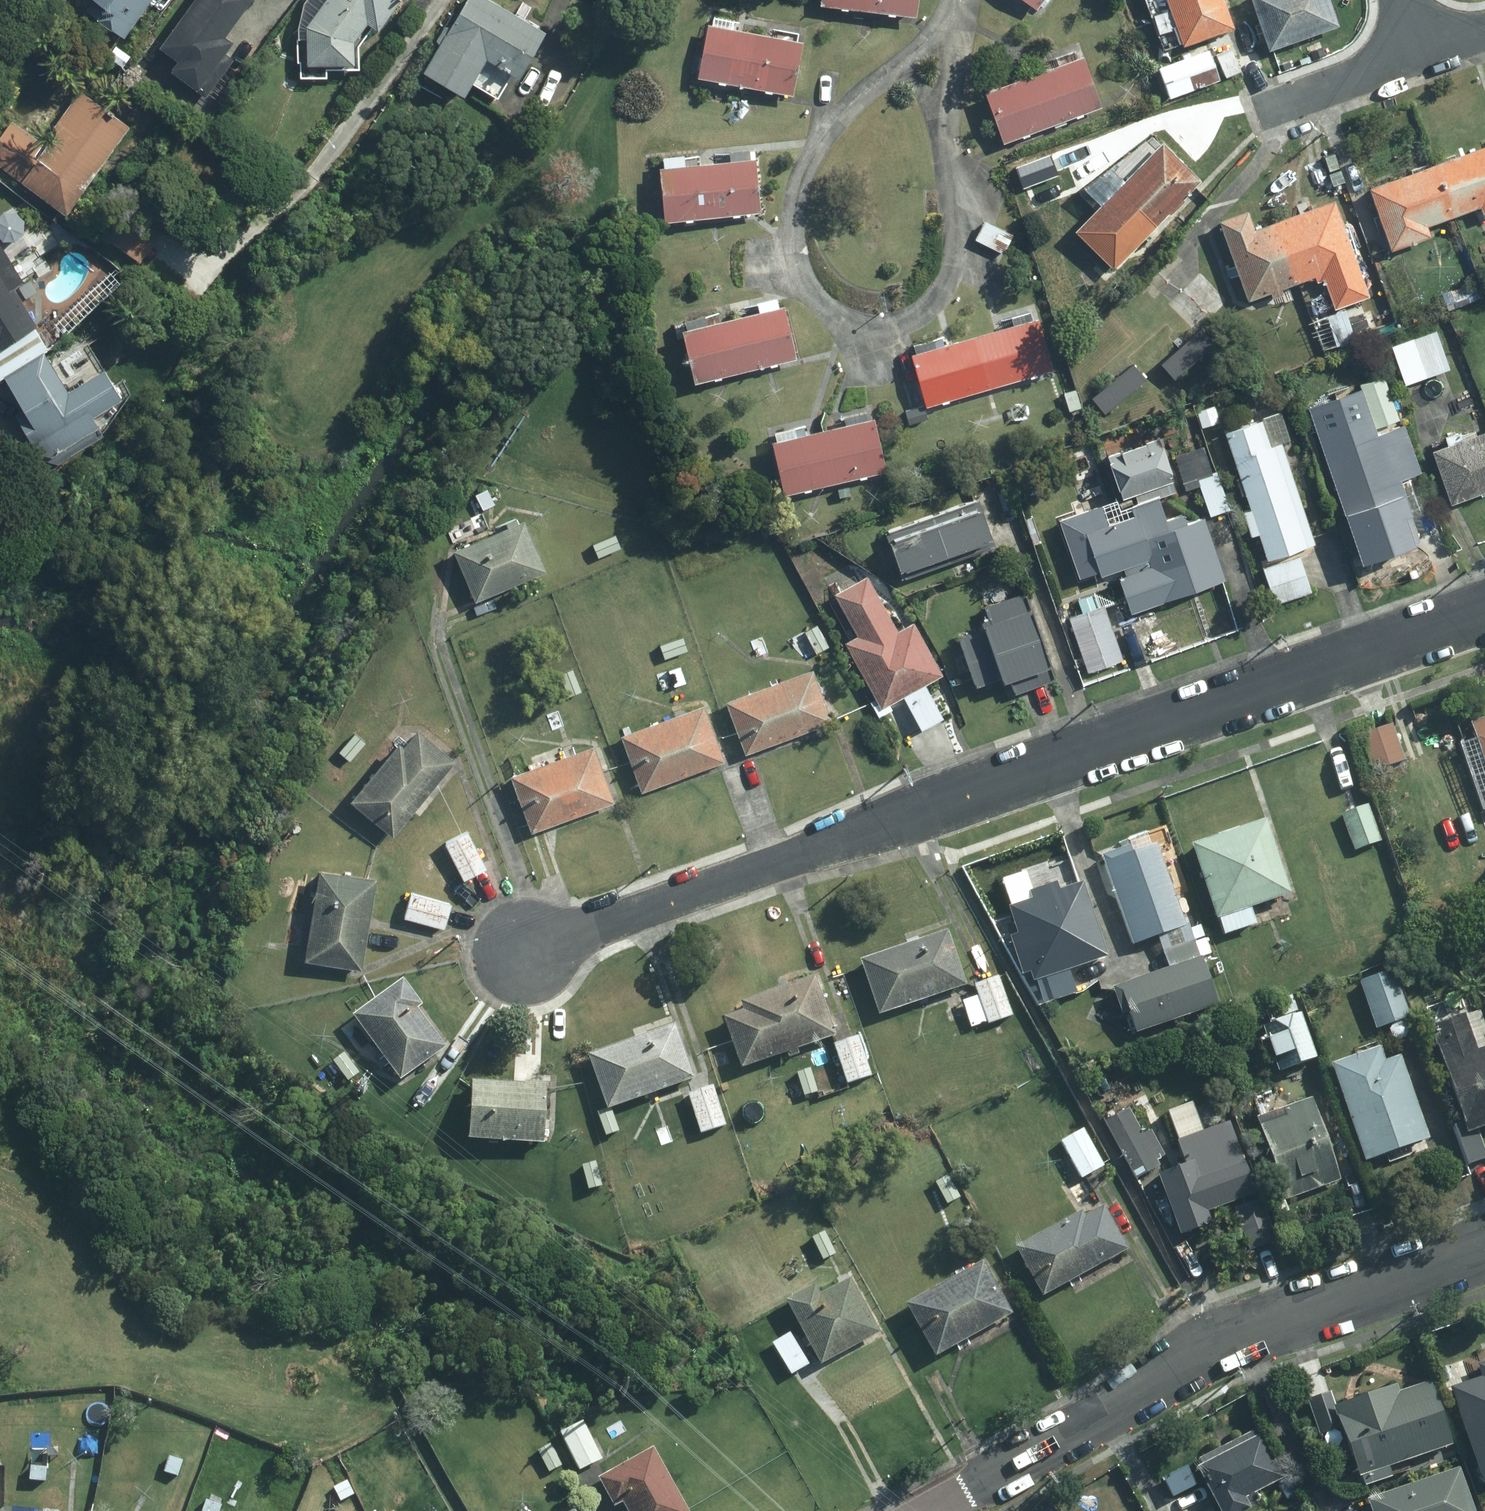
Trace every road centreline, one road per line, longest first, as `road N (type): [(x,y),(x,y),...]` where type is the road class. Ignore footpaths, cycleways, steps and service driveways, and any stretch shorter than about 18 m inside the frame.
road 1 (residential): [(530,951),(1484,610)]
road 2 (residential): [(1484,1248),(1219,1344),(937,1510)]
road 3 (residential): [(875,329),(834,314),(807,284),(795,208),(818,146),(836,121),(949,33)]
road 4 (residential): [(949,33),(945,114),(957,220),(949,279),(917,316),(875,329)]
road 5 (residential): [(1415,50),(1251,106)]

